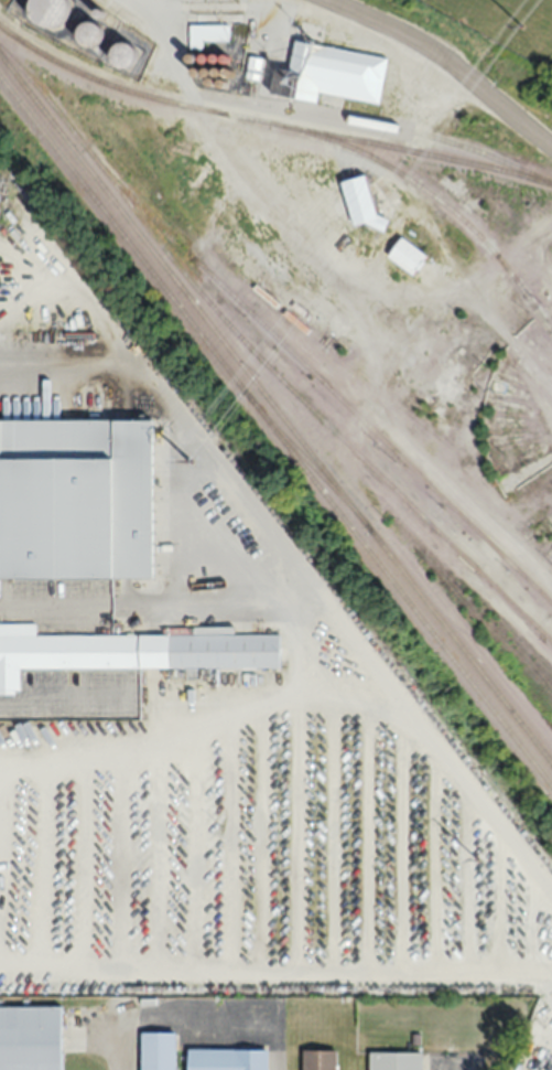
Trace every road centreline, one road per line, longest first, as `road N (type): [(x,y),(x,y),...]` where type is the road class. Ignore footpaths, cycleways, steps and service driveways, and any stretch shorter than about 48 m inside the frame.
road 1 (residential): [(441,57),(551,146)]
road 2 (residential): [(327,0),(441,57)]

